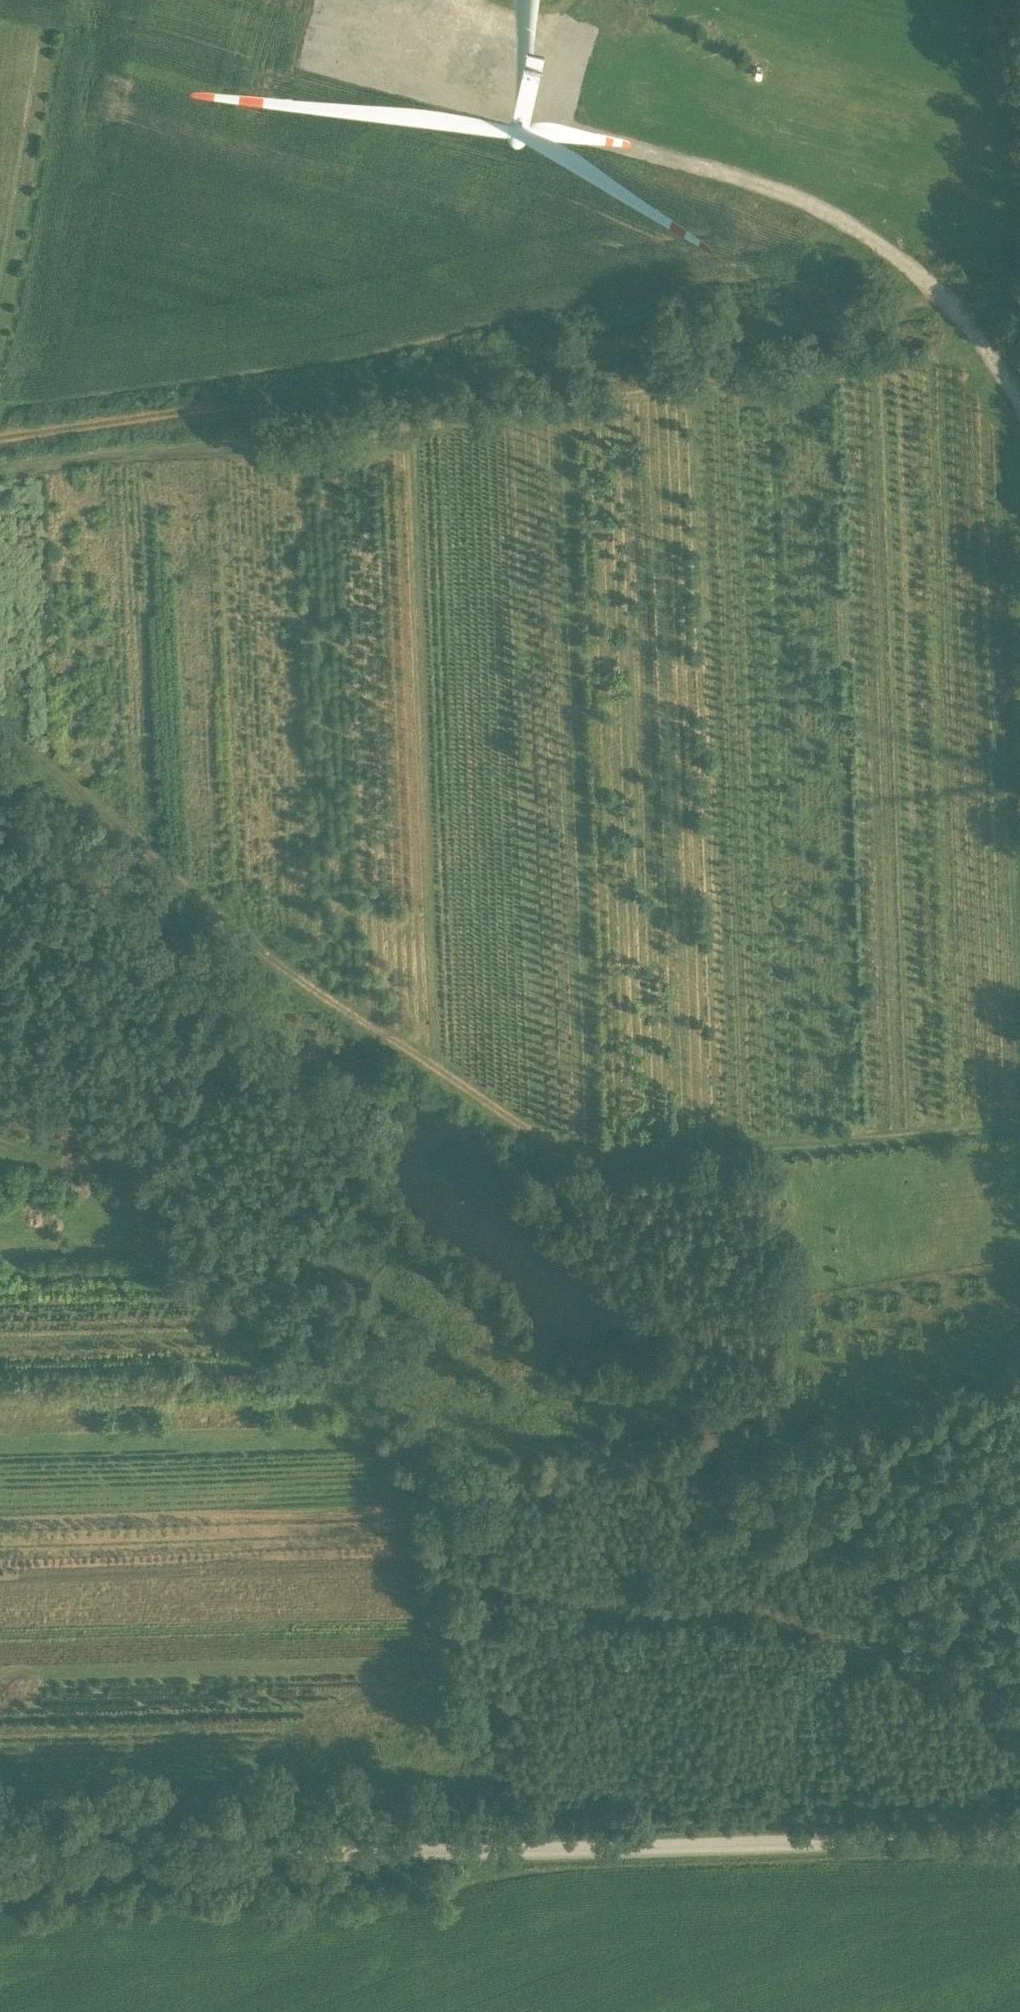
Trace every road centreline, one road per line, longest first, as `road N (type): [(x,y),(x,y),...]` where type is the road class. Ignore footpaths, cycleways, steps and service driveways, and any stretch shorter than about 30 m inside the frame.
road 1 (track): [(0,1853),(1019,1830)]
road 2 (track): [(1019,400),(950,299),(882,245),(794,197),(348,60)]

